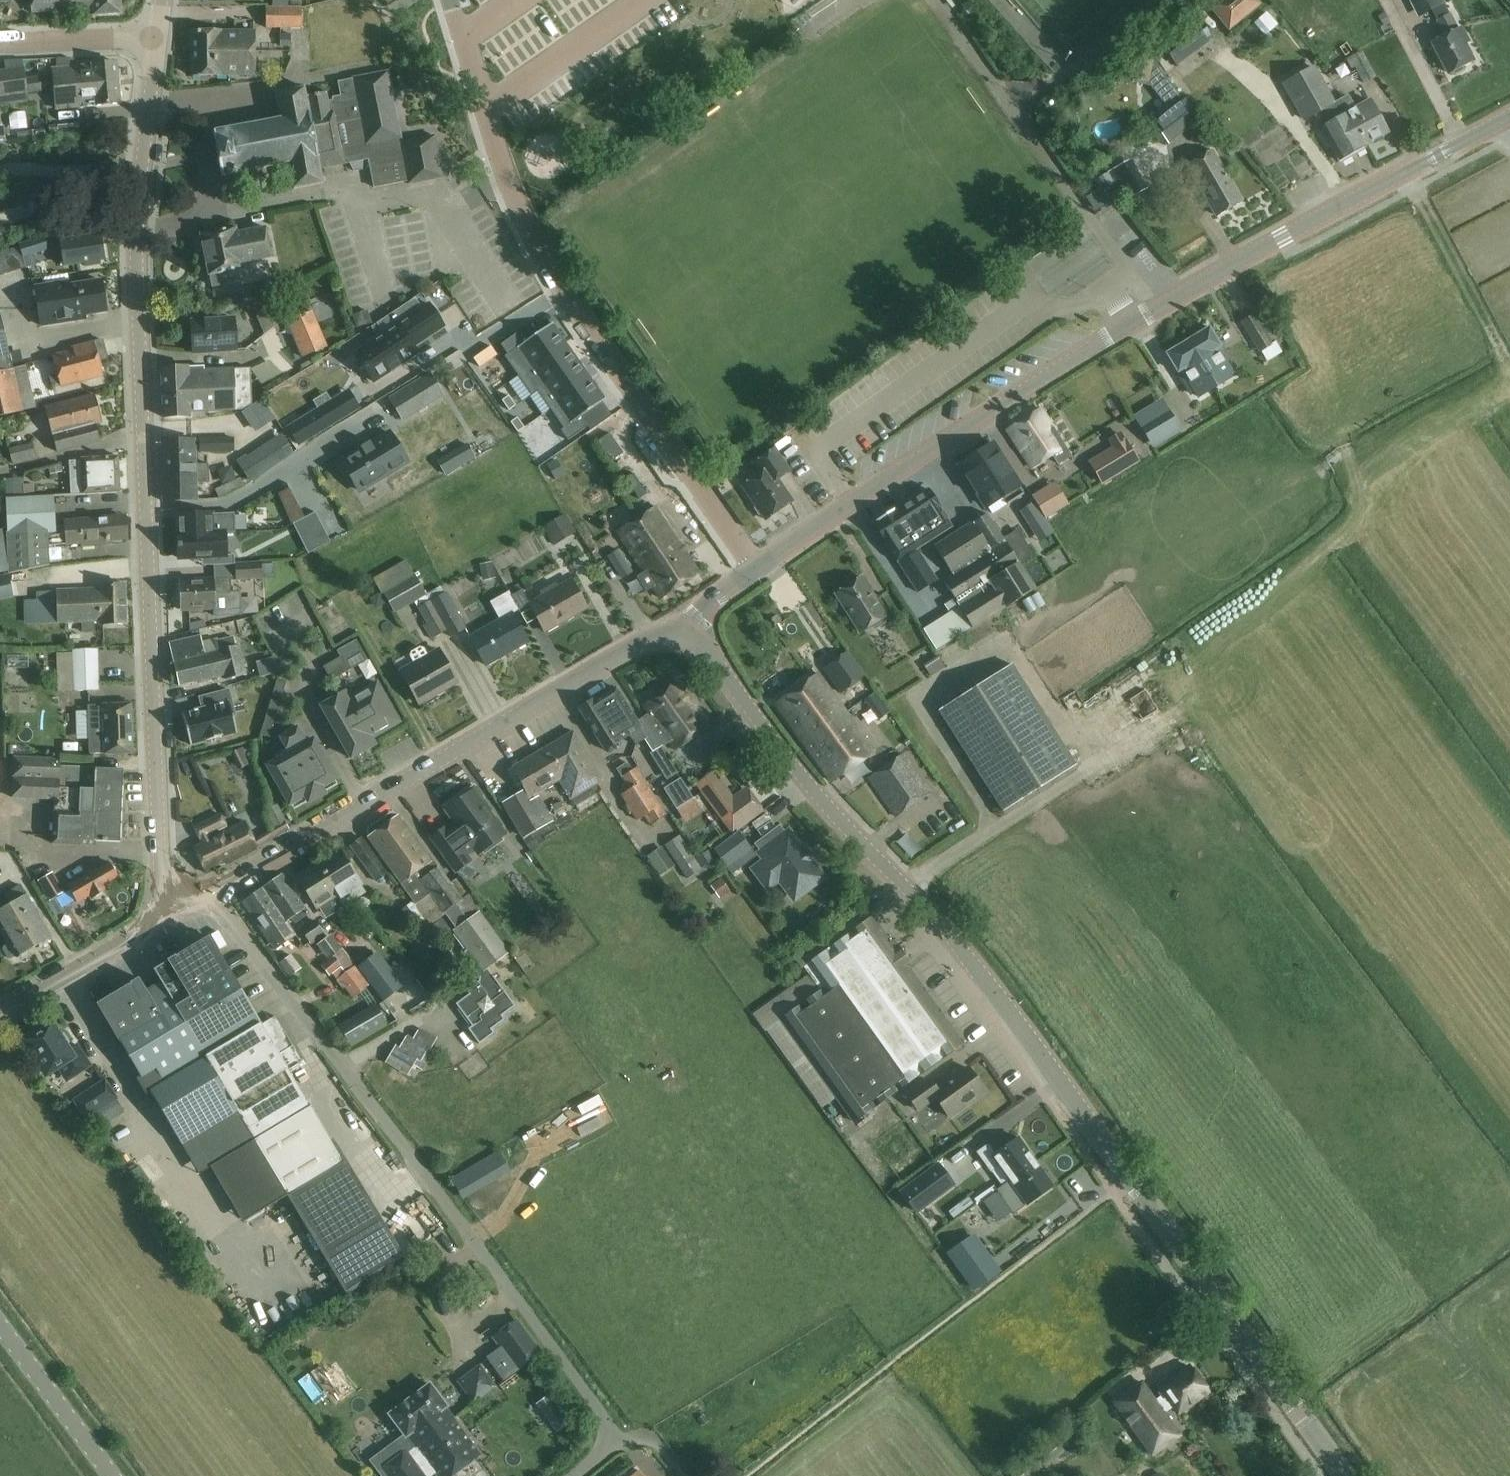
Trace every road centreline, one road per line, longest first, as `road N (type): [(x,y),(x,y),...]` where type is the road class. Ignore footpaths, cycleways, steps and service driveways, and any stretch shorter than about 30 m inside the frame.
road 1 (tertiary): [(1344,1475),(960,946),(780,747),(702,642),(680,631)]
road 2 (tertiary): [(680,631),(708,601),(1019,393),(1509,114)]
road 3 (tertiary): [(178,894),(161,868),(137,247),(155,37)]
road 4 (residential): [(619,1438),(210,891)]
road 5 (tertiary): [(210,891),(647,637),(680,631)]
road 6 (track): [(1403,172),(1509,364)]
road 7 (tertiary): [(0,1014),(156,922),(178,894)]
road 8 (unclassified): [(111,1475),(0,1326)]
road 9 (residential): [(0,42),(155,37)]

